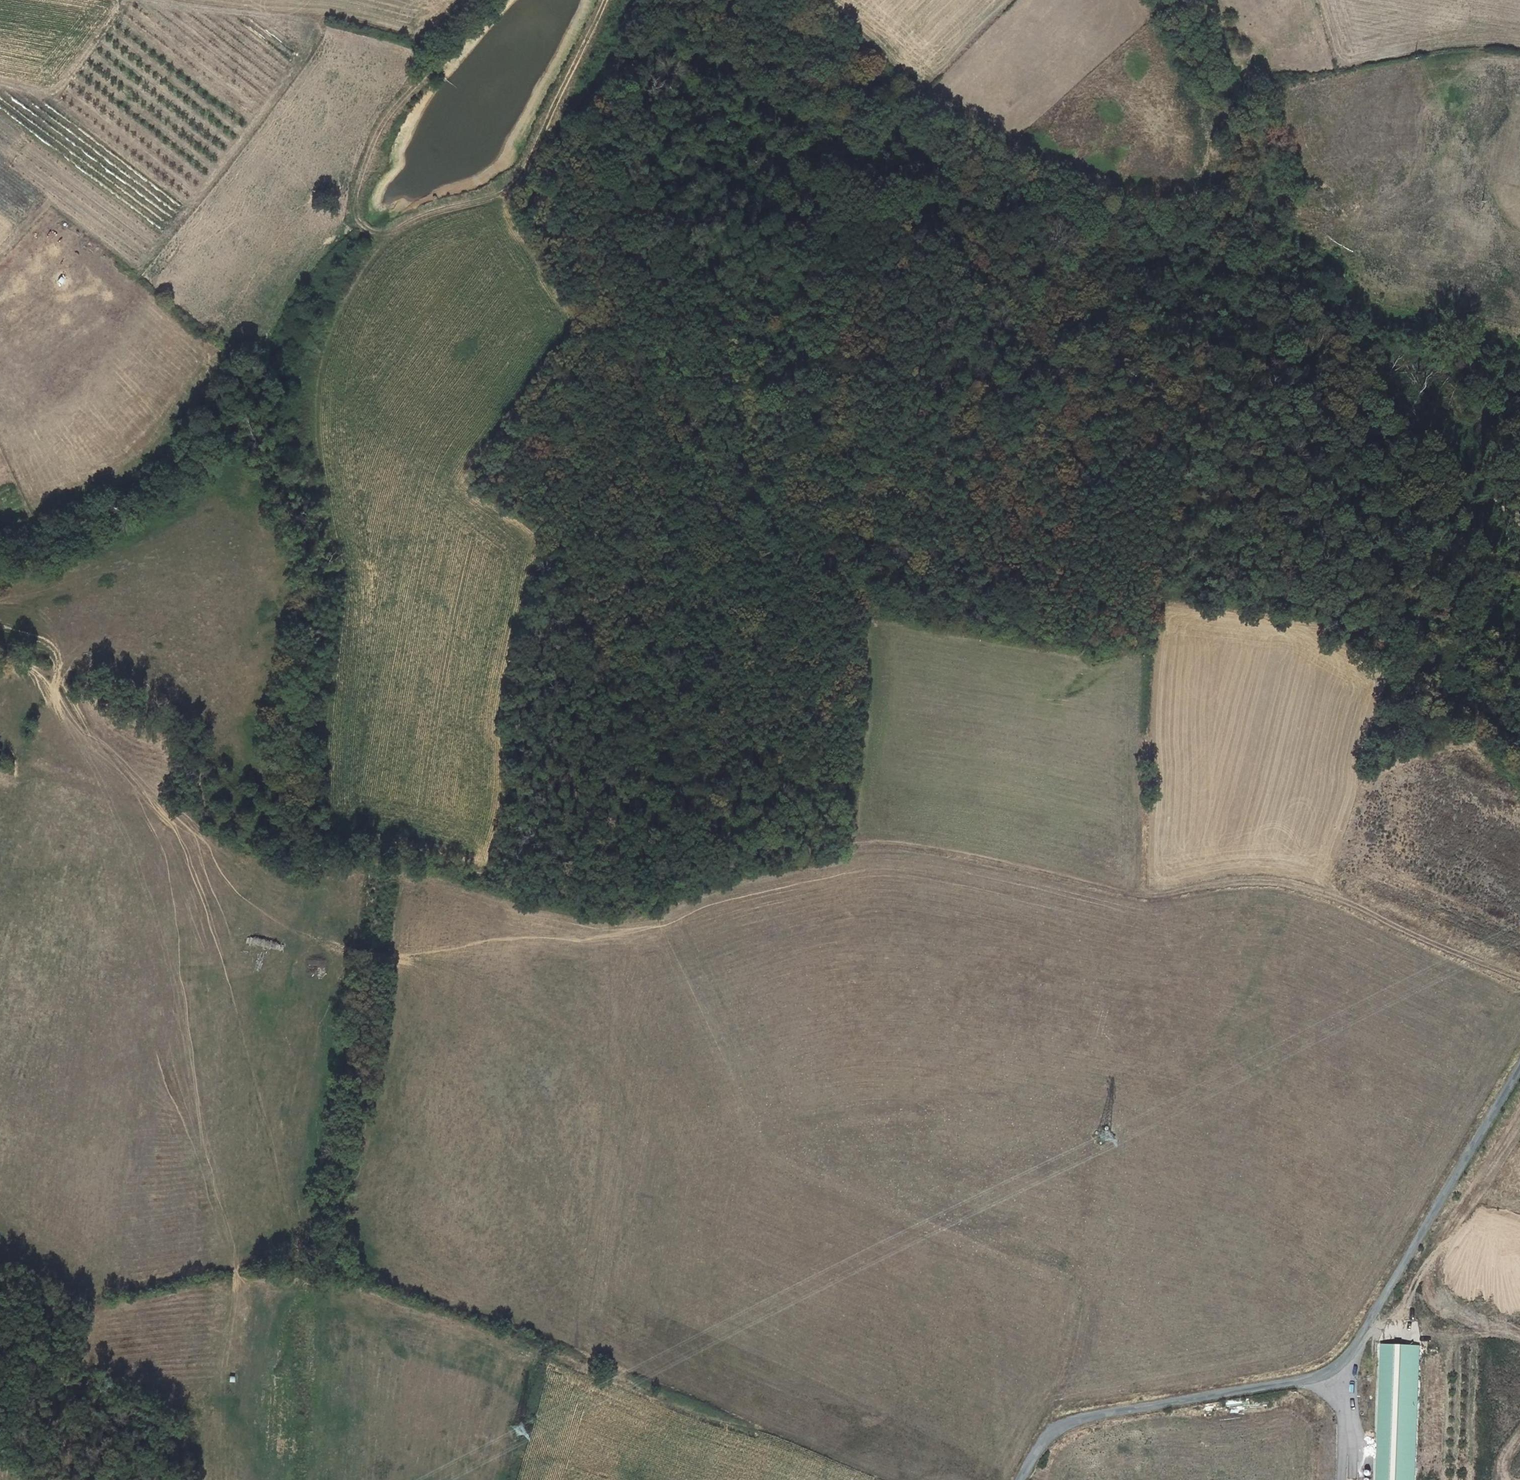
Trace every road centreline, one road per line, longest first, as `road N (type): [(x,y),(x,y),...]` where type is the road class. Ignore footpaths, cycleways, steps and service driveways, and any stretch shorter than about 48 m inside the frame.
road 1 (unclassified): [(1023,1479),(1064,1424),(1325,1376),(1340,1365),(1519,1067)]
road 2 (track): [(1519,977),(1298,884),(1245,880),(1149,896)]
road 3 (track): [(1519,76),(1496,103),(1486,162),(1464,189),(1461,211),(1470,232),(1519,259)]
road 4 (track): [(924,107),(801,0)]

